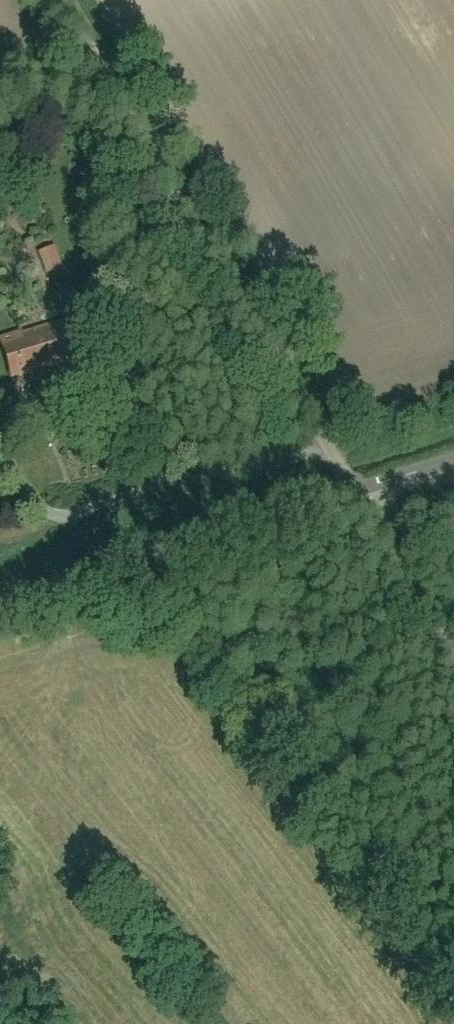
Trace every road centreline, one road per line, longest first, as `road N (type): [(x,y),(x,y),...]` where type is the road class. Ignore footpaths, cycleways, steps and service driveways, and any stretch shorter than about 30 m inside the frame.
road 1 (residential): [(356,488),(78,0)]
road 2 (unclassified): [(356,488),(0,601)]
road 3 (unclassified): [(453,641),(356,488)]

